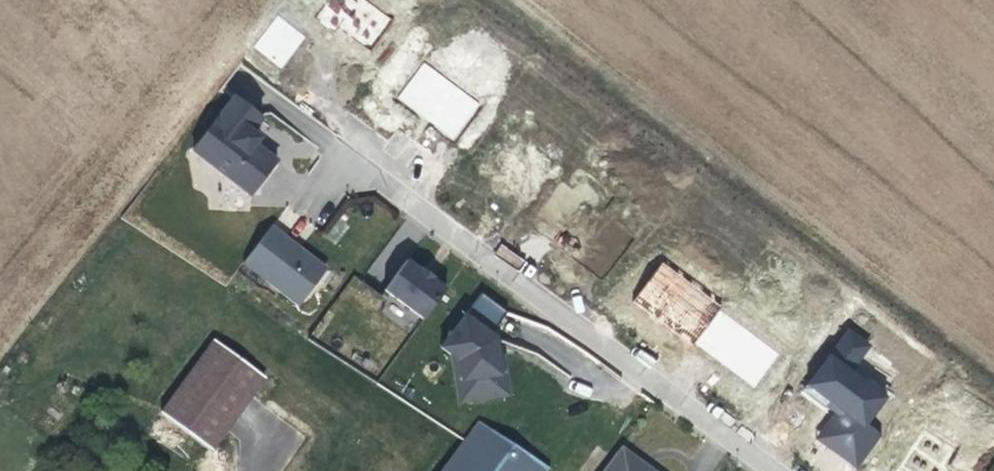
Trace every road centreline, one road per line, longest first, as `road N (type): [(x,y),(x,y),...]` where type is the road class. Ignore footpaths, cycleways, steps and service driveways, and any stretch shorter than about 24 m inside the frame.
road 1 (unclassified): [(784,470),(266,92)]

